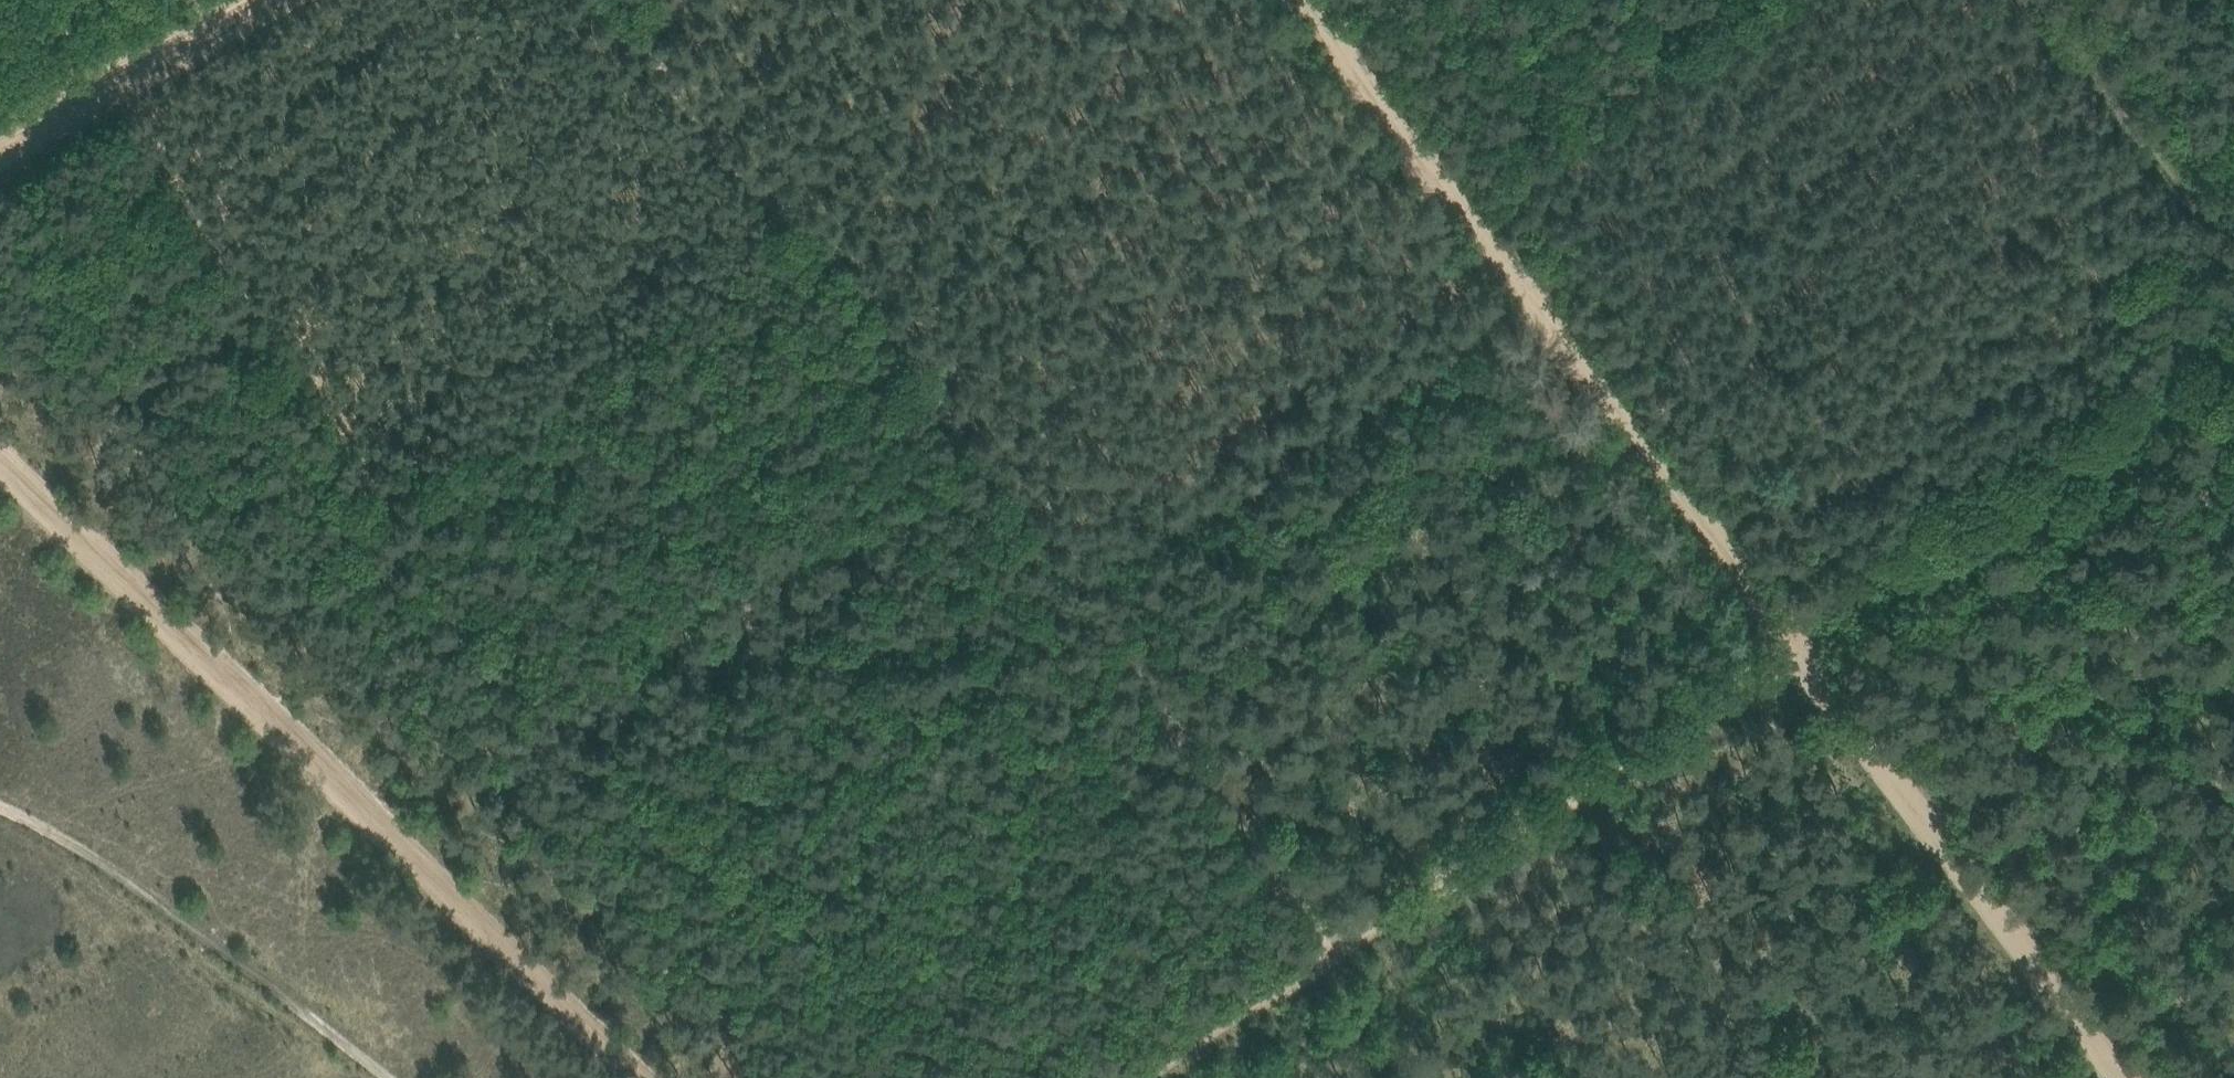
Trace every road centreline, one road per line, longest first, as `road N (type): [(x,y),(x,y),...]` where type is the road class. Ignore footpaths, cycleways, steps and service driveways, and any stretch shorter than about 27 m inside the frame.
road 1 (track): [(2116,1077),(1316,0)]
road 2 (track): [(639,1077),(0,467)]
road 3 (track): [(1801,654),(1138,1077)]
road 4 (track): [(379,1077),(79,852),(0,819)]
road 5 (track): [(2233,261),(2034,0)]
road 6 (track): [(206,0),(0,113)]

